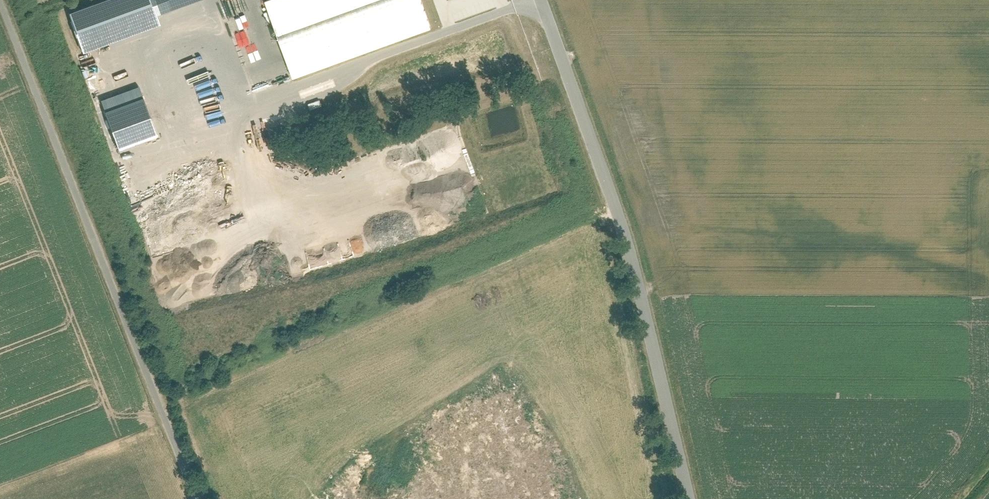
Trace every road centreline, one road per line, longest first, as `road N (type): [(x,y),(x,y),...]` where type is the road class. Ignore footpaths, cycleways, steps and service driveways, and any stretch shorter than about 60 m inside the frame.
road 1 (unclassified): [(536,0),(611,209),(687,498)]
road 2 (unclassified): [(0,17),(191,498)]

